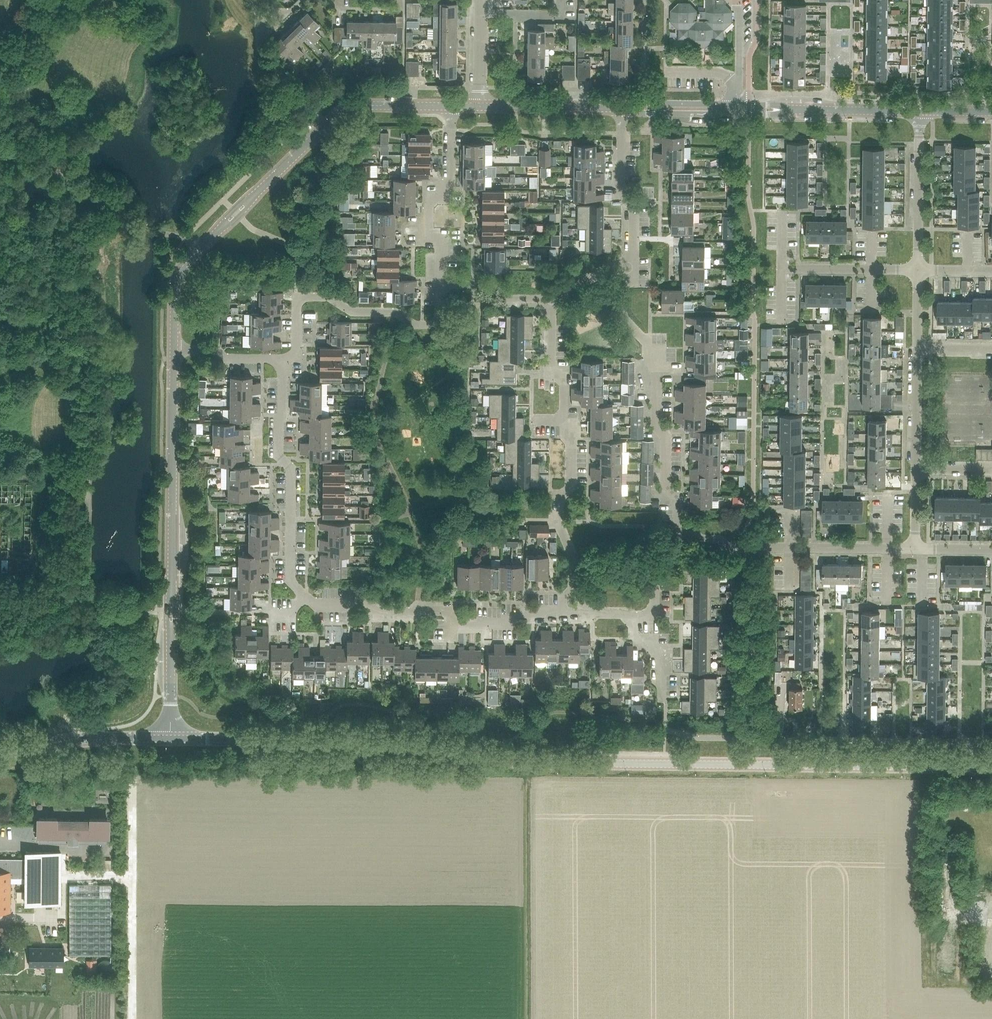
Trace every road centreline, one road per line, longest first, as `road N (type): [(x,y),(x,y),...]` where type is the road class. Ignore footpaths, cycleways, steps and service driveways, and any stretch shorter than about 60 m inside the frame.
road 1 (tertiary): [(991,767),(531,762),(401,742),(170,738)]
road 2 (residential): [(441,285),(438,325),(297,297),(297,352),(284,359)]
road 3 (residential): [(304,596),(291,582),(291,469),(278,456),(284,359)]
road 4 (tertiary): [(171,595),(174,350)]
road 5 (tertiary): [(250,199),(347,107),(451,106)]
road 6 (residential): [(678,537),(678,500),(665,485),(666,436),(656,426),(656,368)]
road 7 (residential): [(441,285),(441,245),(429,231),(429,206),(444,199),(451,177),(452,128)]
road 8 (residential): [(915,549),(744,548)]
road 9 (tertiary): [(170,738),(0,752)]
road 10 (residential): [(918,270),(920,112)]
road 11 (residential): [(310,601),(447,611),(451,625)]
road 12 (tertiary): [(480,107),(622,108)]
road 13 (tertiary): [(174,350),(176,279),(222,227)]
road 14 (residential): [(782,268),(918,270)]
road 15 (tertiary): [(920,112),(788,110)]
road 16 (residential): [(563,420),(563,383),(550,370),(551,299)]
road 17 (residential): [(188,612),(291,615),(304,596)]
road 18 (residential): [(916,470),(917,349)]

